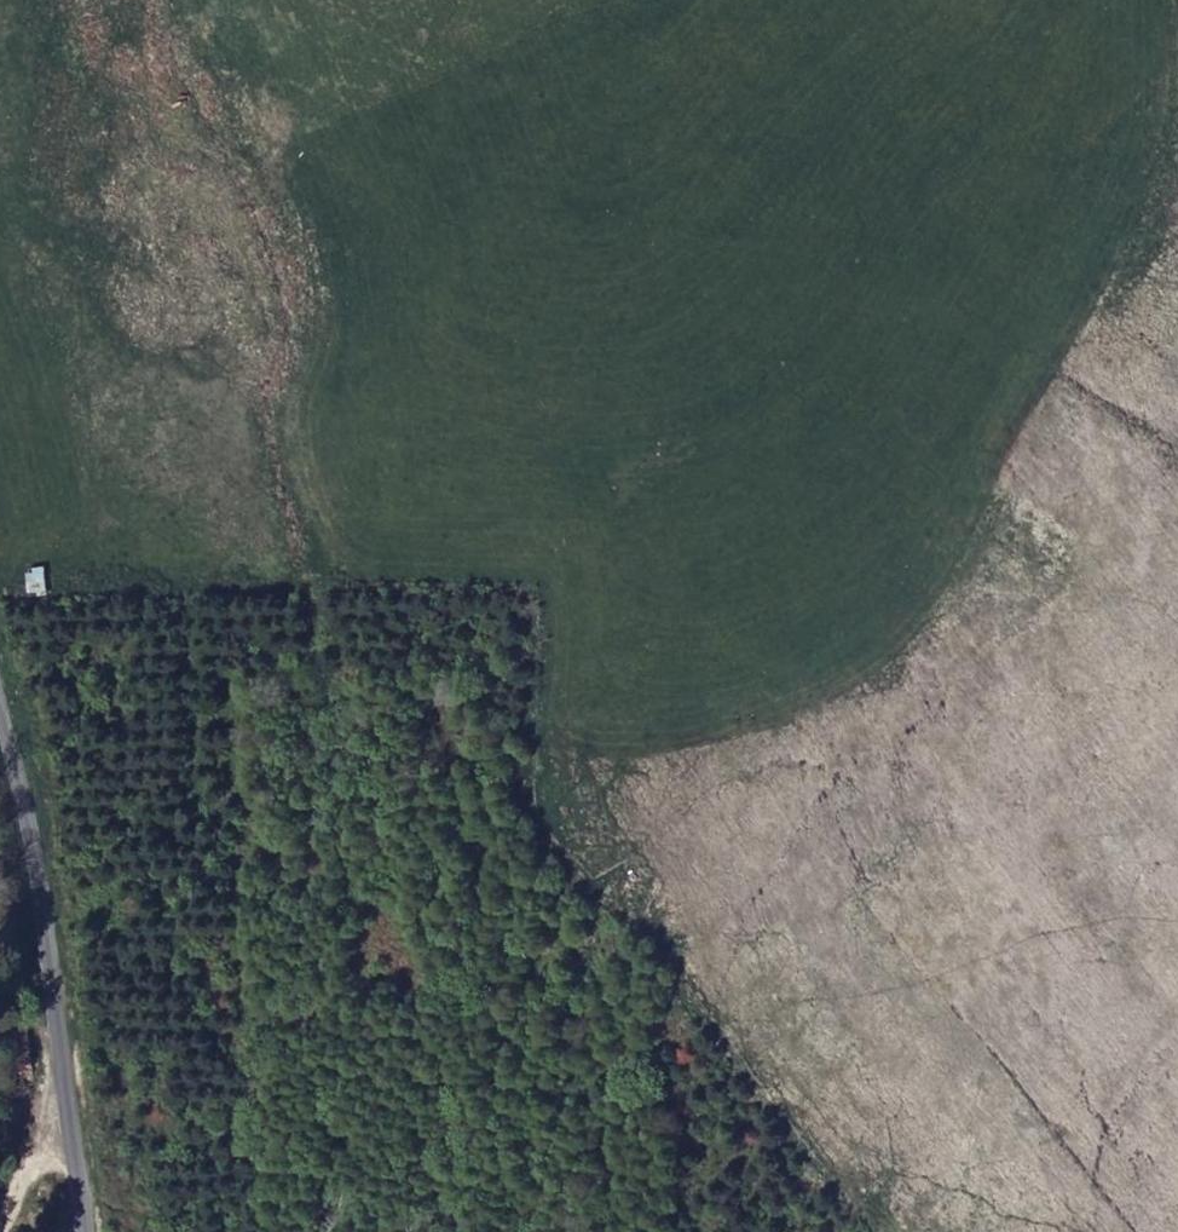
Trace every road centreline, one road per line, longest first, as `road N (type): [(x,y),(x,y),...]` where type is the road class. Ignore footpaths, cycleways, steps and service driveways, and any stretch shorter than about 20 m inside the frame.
road 1 (unclassified): [(97,1231),(60,932),(0,700)]

